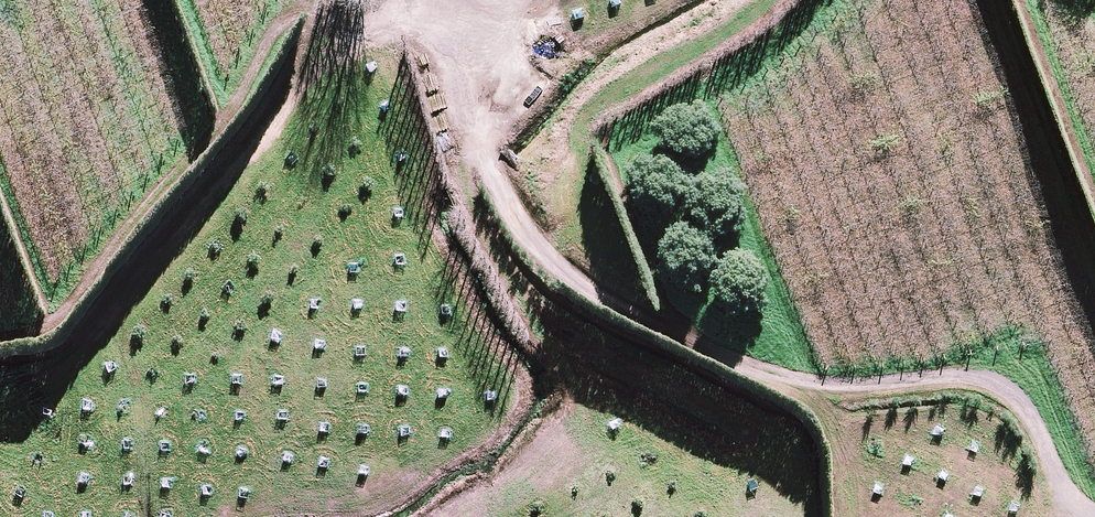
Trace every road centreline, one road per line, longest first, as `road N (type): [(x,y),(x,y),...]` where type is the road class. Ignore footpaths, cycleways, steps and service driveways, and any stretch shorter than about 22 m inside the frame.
road 1 (track): [(292,17),(389,25),(432,40),(463,88),(522,231),(576,283),(667,332),(782,376),(823,383),(952,372),(997,384),(1033,420),(1072,502),(1094,515)]
road 2 (track): [(0,340),(61,317),(147,200),(242,107),(301,0)]
road 3 (track): [(497,184),(497,246),(565,366),(733,456),(754,476),(762,516)]

